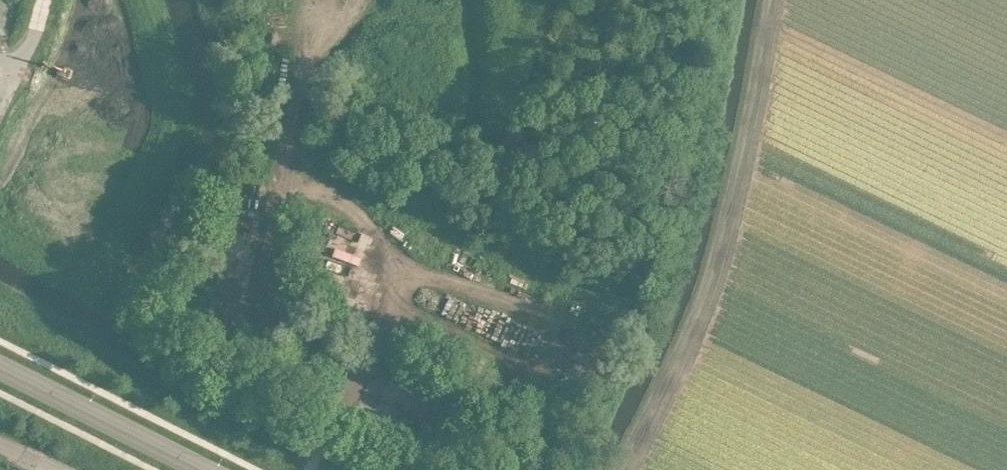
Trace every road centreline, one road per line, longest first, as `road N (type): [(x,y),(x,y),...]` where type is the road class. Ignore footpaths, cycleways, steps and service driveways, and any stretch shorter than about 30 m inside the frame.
road 1 (tertiary): [(208,469),(0,366)]
road 2 (track): [(621,469),(699,313)]

